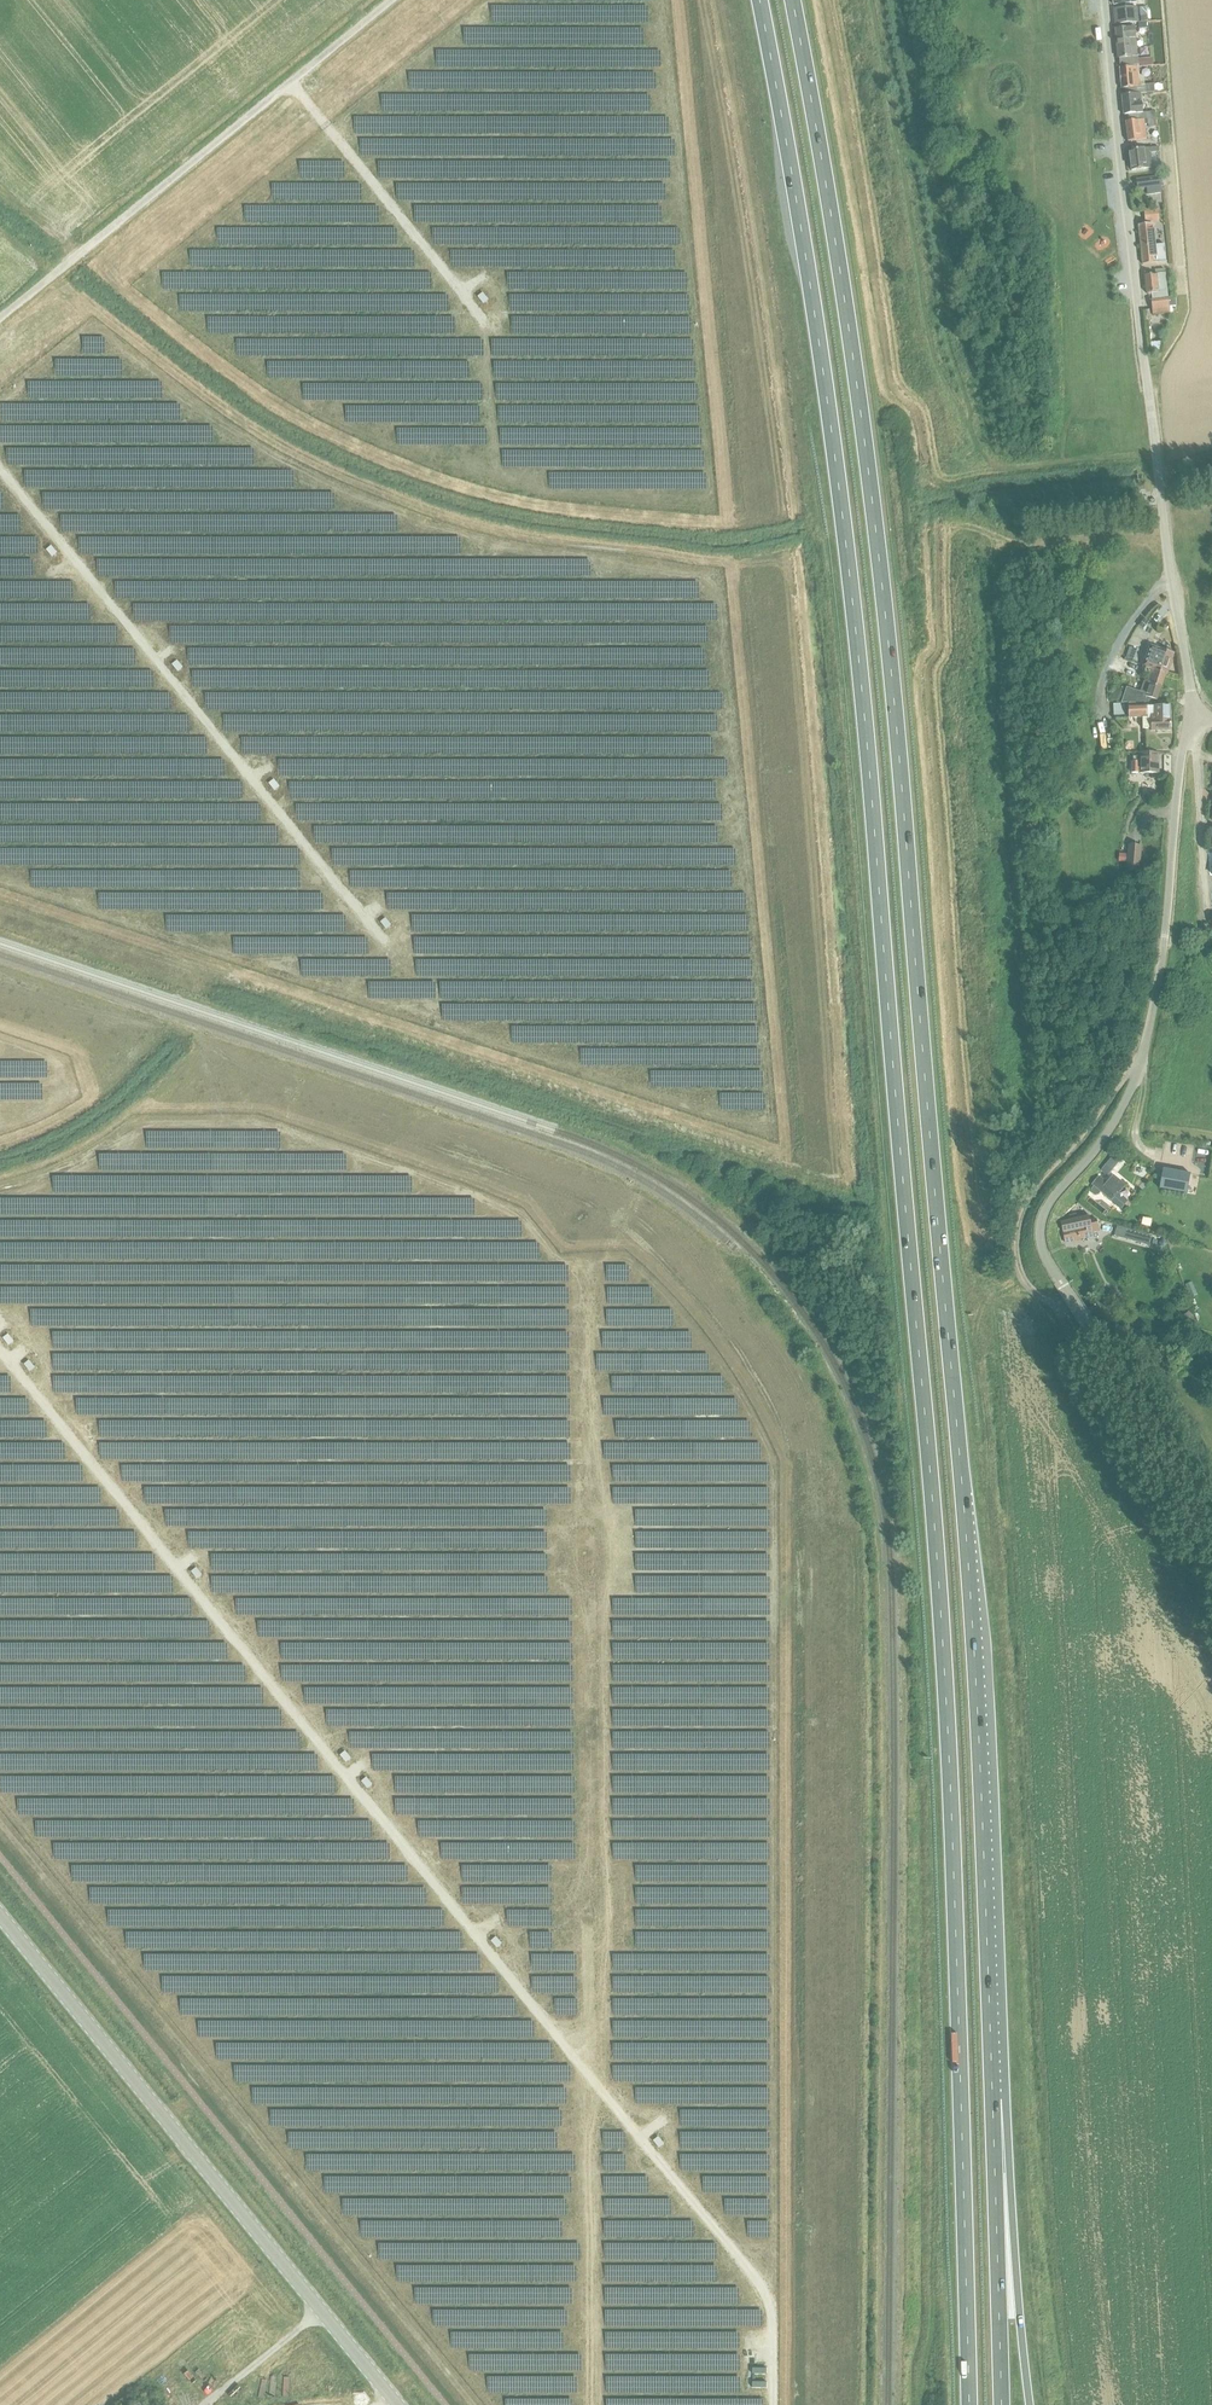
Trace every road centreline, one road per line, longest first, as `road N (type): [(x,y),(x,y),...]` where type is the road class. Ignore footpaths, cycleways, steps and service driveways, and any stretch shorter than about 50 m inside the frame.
road 1 (trunk): [(760,0),(835,458),(875,826),(948,1730),(969,2404)]
road 2 (trunk): [(993,2099),(964,1505),(893,688),(852,346),(793,0)]
road 3 (residential): [(1192,717),(1102,0)]
road 4 (tertiary): [(399,2404),(0,1914)]
road 5 (residential): [(1060,1281),(1042,1248),(1042,1220),(1113,1125),(1143,1054),(1166,936),(1179,760),(1192,717)]
road 6 (unclassified): [(0,318),(392,0)]
road 7 (trunk): [(1029,2404),(993,2099)]
road 8 (trunk): [(1001,2404),(993,2099)]
road 9 (unclassified): [(1211,1544),(1060,1281)]
road 10 (residential): [(1207,939),(1192,717)]

